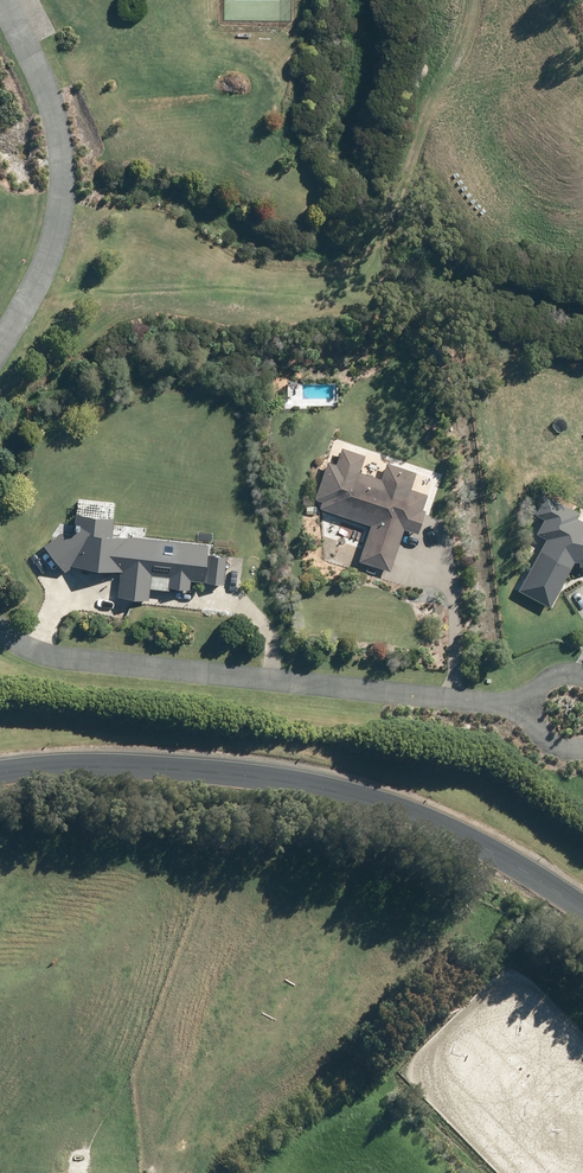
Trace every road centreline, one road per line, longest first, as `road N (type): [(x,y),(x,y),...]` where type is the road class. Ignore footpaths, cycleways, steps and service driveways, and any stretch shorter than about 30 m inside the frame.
road 1 (track): [(496,688),(442,283),(418,212),(417,138),(459,67),(472,0)]
road 2 (unclassified): [(0,774),(153,768),(304,785),(459,835),(582,908)]
road 3 (residential): [(0,614),(67,648),(534,692)]
road 4 (residential): [(0,322),(56,222),(61,147),(54,73),(16,0)]

